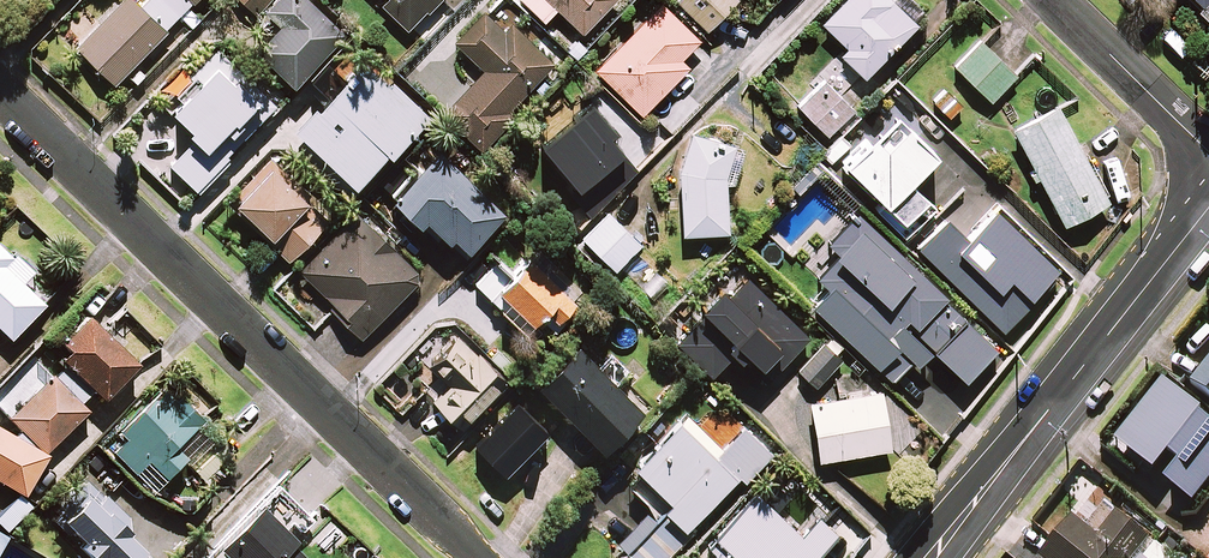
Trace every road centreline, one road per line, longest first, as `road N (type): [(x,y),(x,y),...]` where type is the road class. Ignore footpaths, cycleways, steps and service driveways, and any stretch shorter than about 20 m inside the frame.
road 1 (residential): [(481,557),(0,92)]
road 2 (tertiary): [(1208,209),(932,557)]
road 3 (residential): [(1050,0),(1208,155)]

